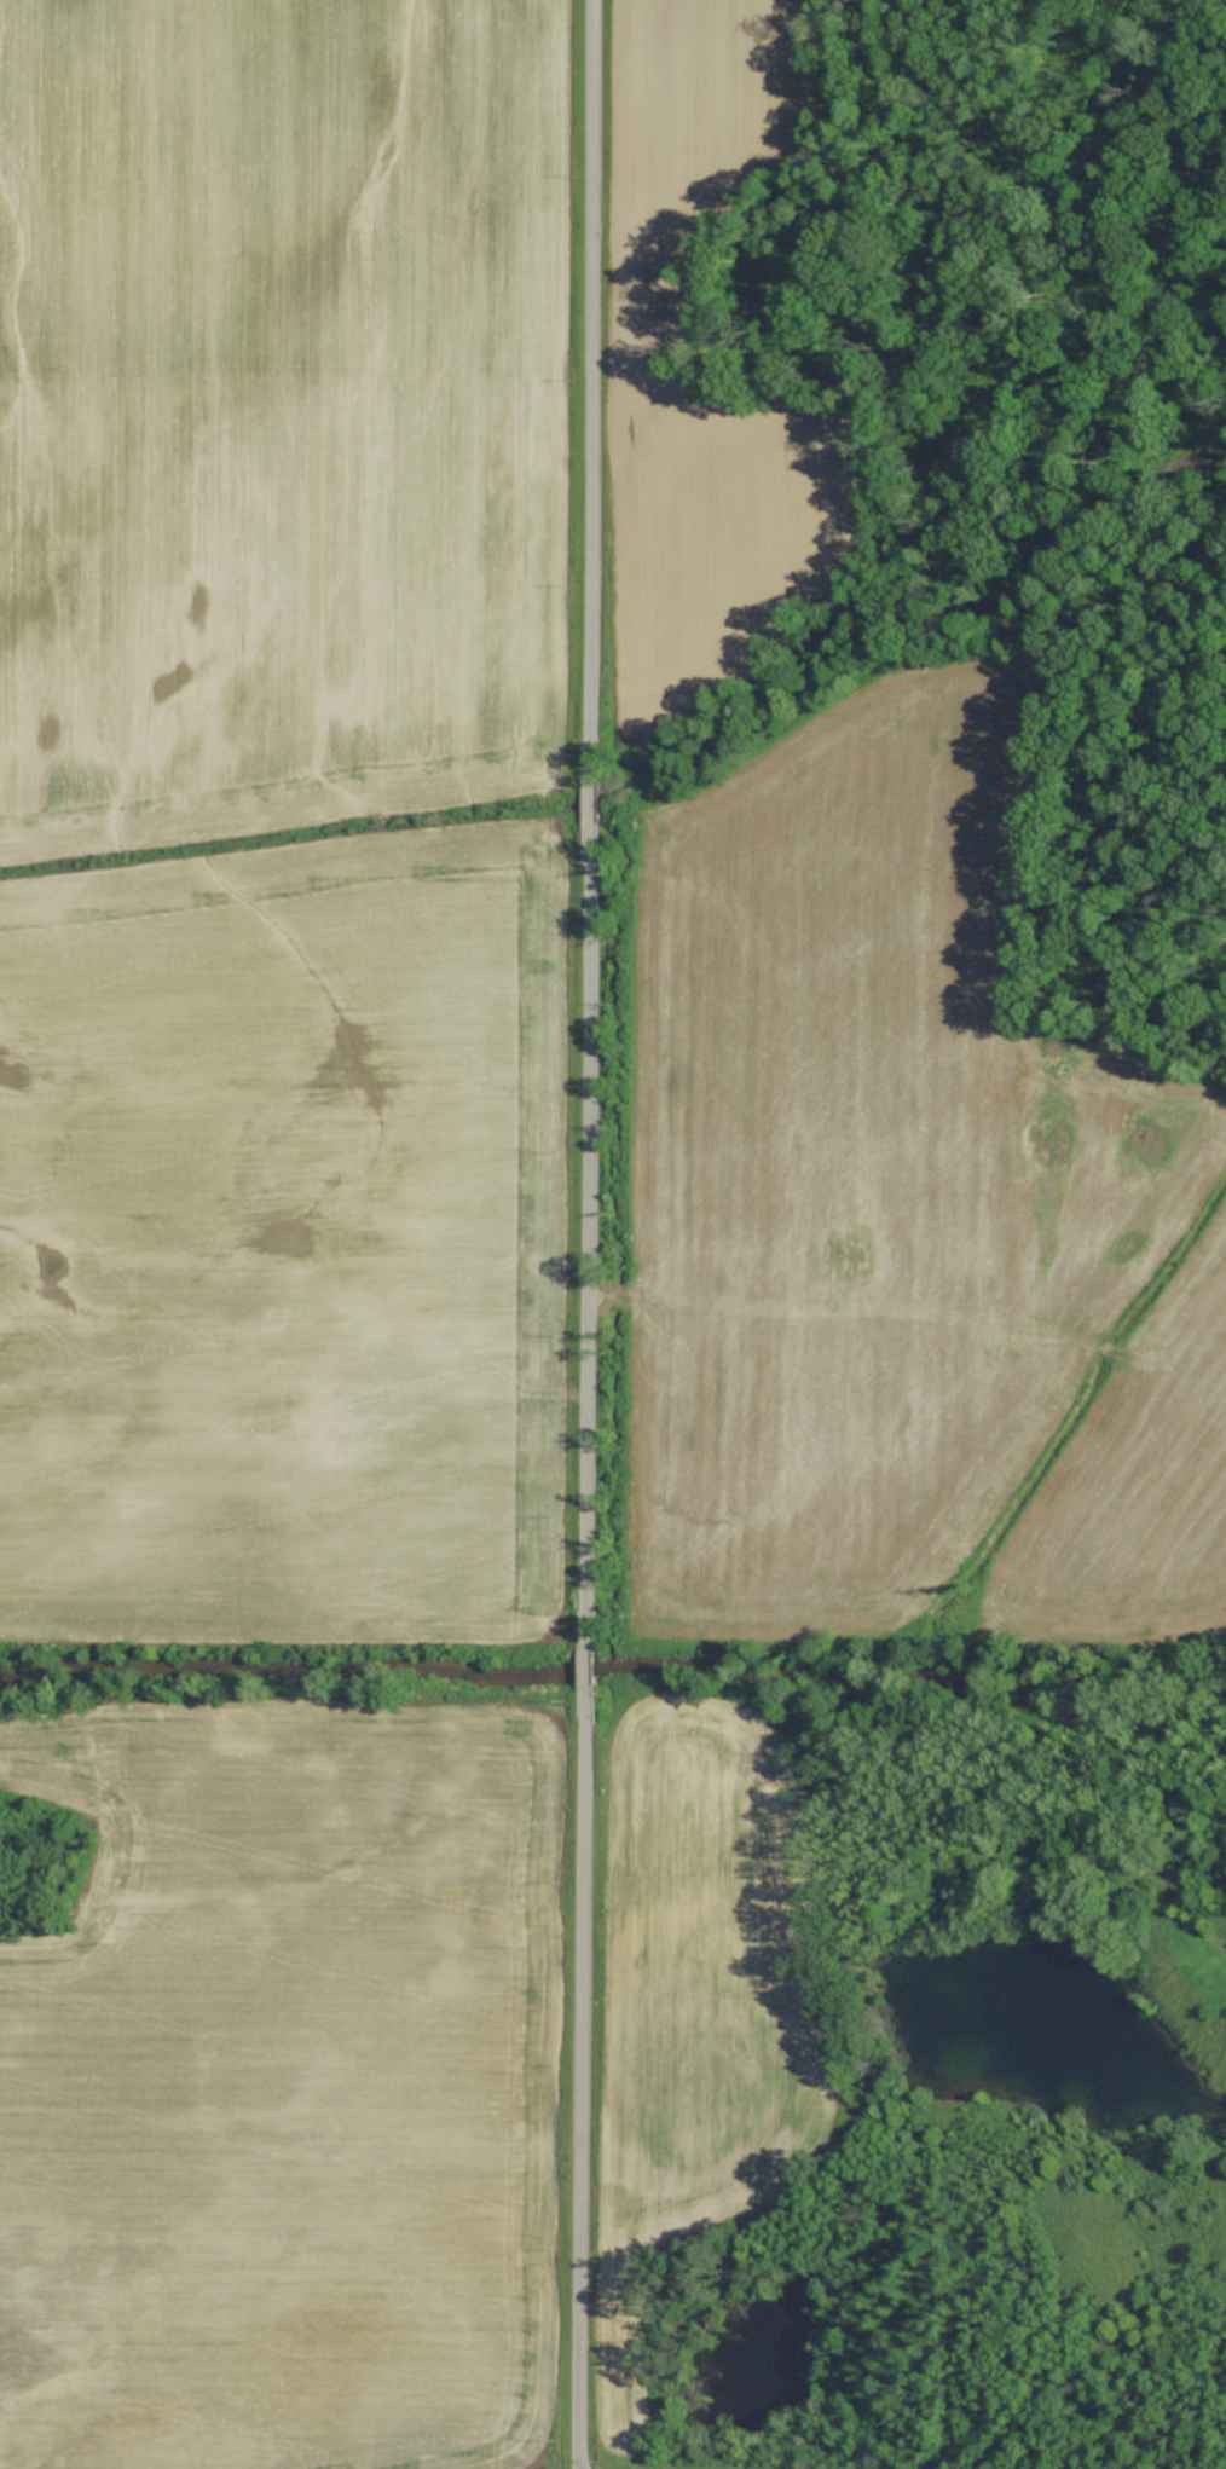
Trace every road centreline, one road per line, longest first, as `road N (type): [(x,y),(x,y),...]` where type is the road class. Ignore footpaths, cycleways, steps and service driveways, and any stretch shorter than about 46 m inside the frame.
road 1 (residential): [(587,2468),(605,0)]

